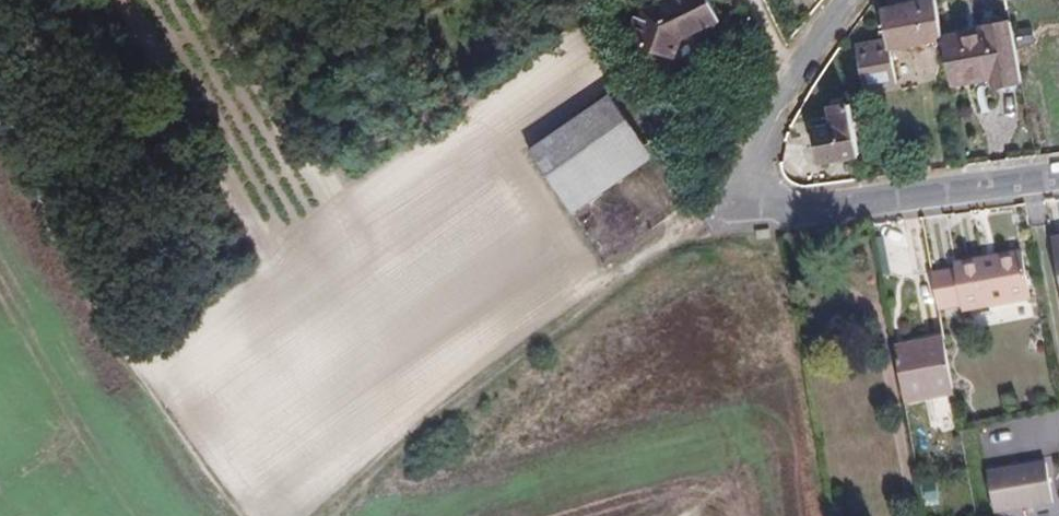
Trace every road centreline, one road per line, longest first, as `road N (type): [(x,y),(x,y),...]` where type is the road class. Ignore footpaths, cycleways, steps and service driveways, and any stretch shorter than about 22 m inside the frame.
road 1 (residential): [(858,0),(761,141),(738,207),(846,204),(1058,178)]
road 2 (track): [(738,207),(573,303),(326,515)]
road 3 (track): [(0,110),(251,515)]

